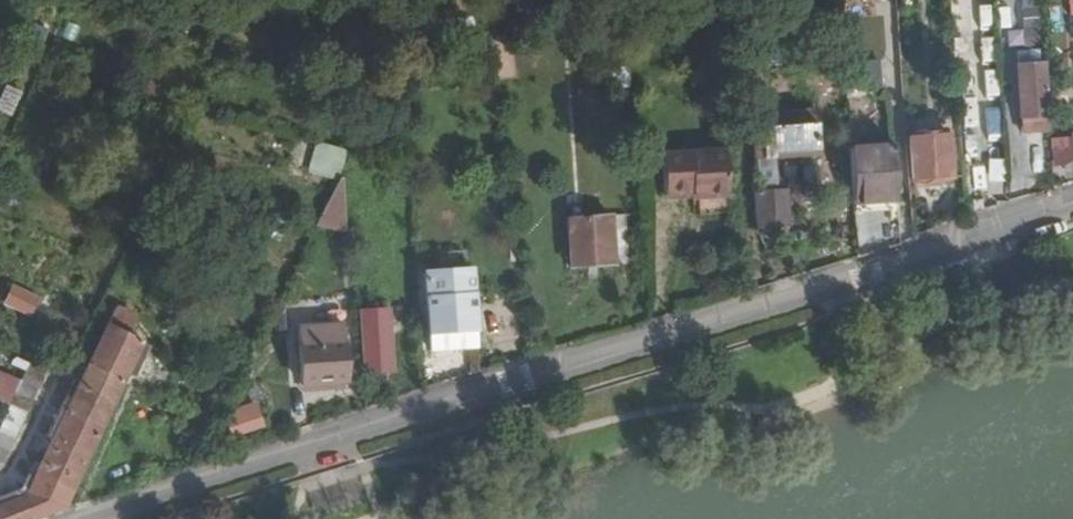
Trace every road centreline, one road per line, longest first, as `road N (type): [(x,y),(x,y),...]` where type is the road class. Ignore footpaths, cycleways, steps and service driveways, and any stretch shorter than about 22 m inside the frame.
road 1 (residential): [(91,518),(847,283),(1072,203)]

